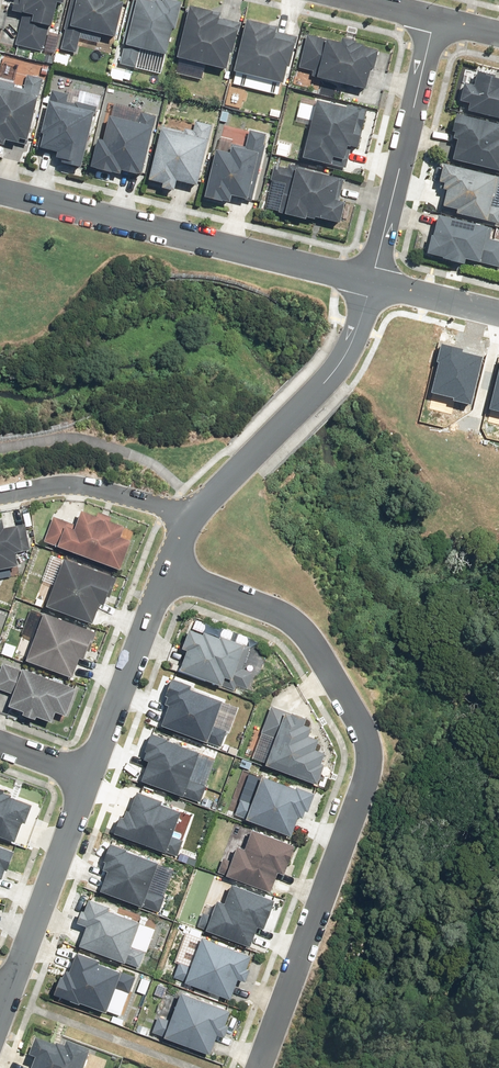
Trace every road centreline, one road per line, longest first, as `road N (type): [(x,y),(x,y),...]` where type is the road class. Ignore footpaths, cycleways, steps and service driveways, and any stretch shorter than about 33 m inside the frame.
road 1 (residential): [(168,570),(295,618),(367,731),(371,753),(259,1067)]
road 2 (residential): [(373,277),(0,189)]
road 3 (residential): [(373,277),(343,363),(194,515)]
road 4 (residential): [(435,19),(373,277)]
road 5 (residential): [(92,775),(8,998)]
road 6 (residential): [(168,570),(92,775)]
road 7 (residential): [(194,515),(90,482),(0,494)]
road 8 (residential): [(498,310),(373,277)]

